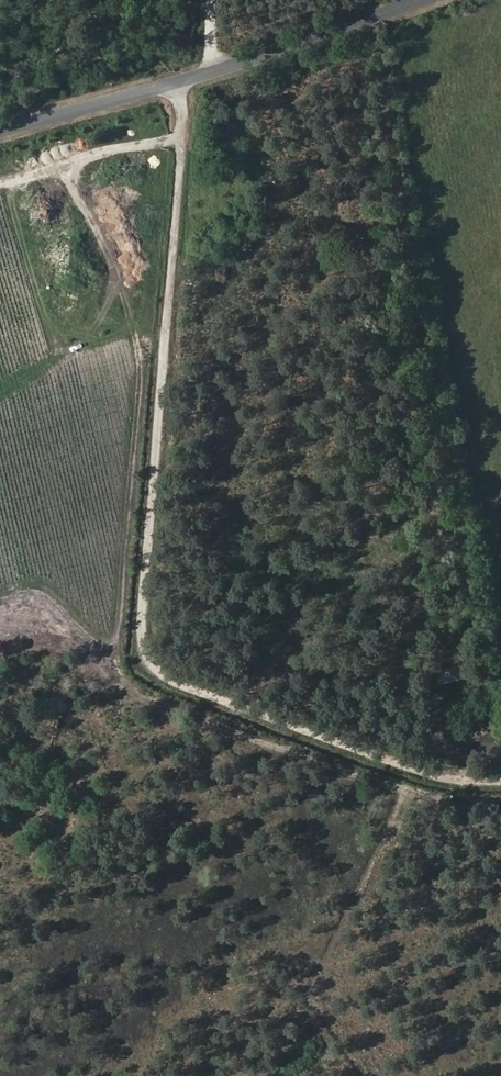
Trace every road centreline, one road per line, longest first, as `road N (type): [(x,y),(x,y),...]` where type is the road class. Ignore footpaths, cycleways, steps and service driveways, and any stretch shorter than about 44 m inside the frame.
road 1 (track): [(203,78),(173,279),(141,666),(500,775)]
road 2 (tertiary): [(0,138),(438,0)]

